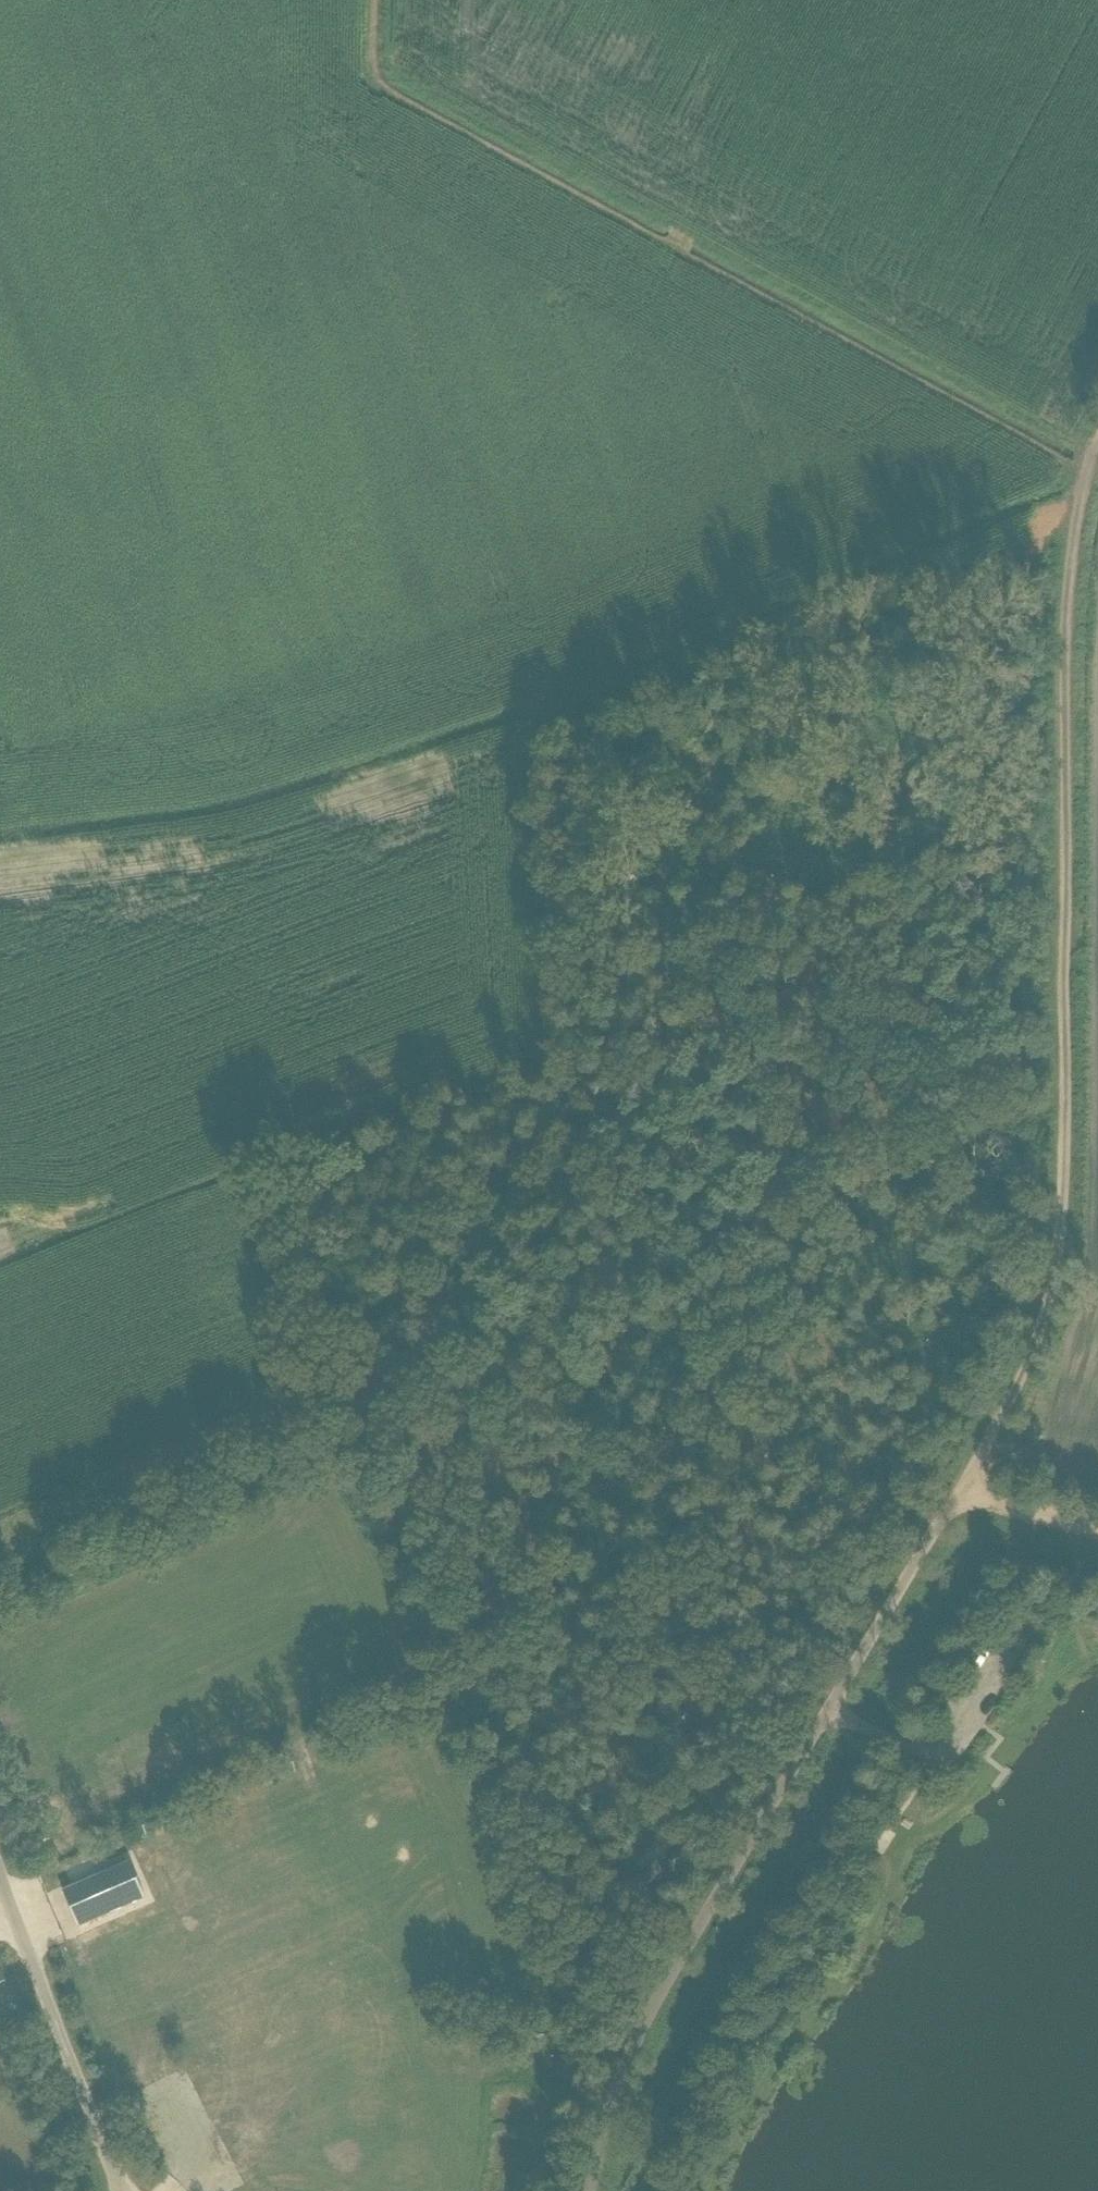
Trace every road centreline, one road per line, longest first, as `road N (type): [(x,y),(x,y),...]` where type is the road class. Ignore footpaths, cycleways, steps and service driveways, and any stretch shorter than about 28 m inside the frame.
road 1 (track): [(1097,468),(1079,518),(1075,563),(1060,1212),(1046,1336),(1005,1422),(957,1488),(1097,1523)]
road 2 (unclassified): [(585,2190),(621,2064),(649,2001),(957,1488)]
road 3 (unclassified): [(122,2190),(0,1880)]

